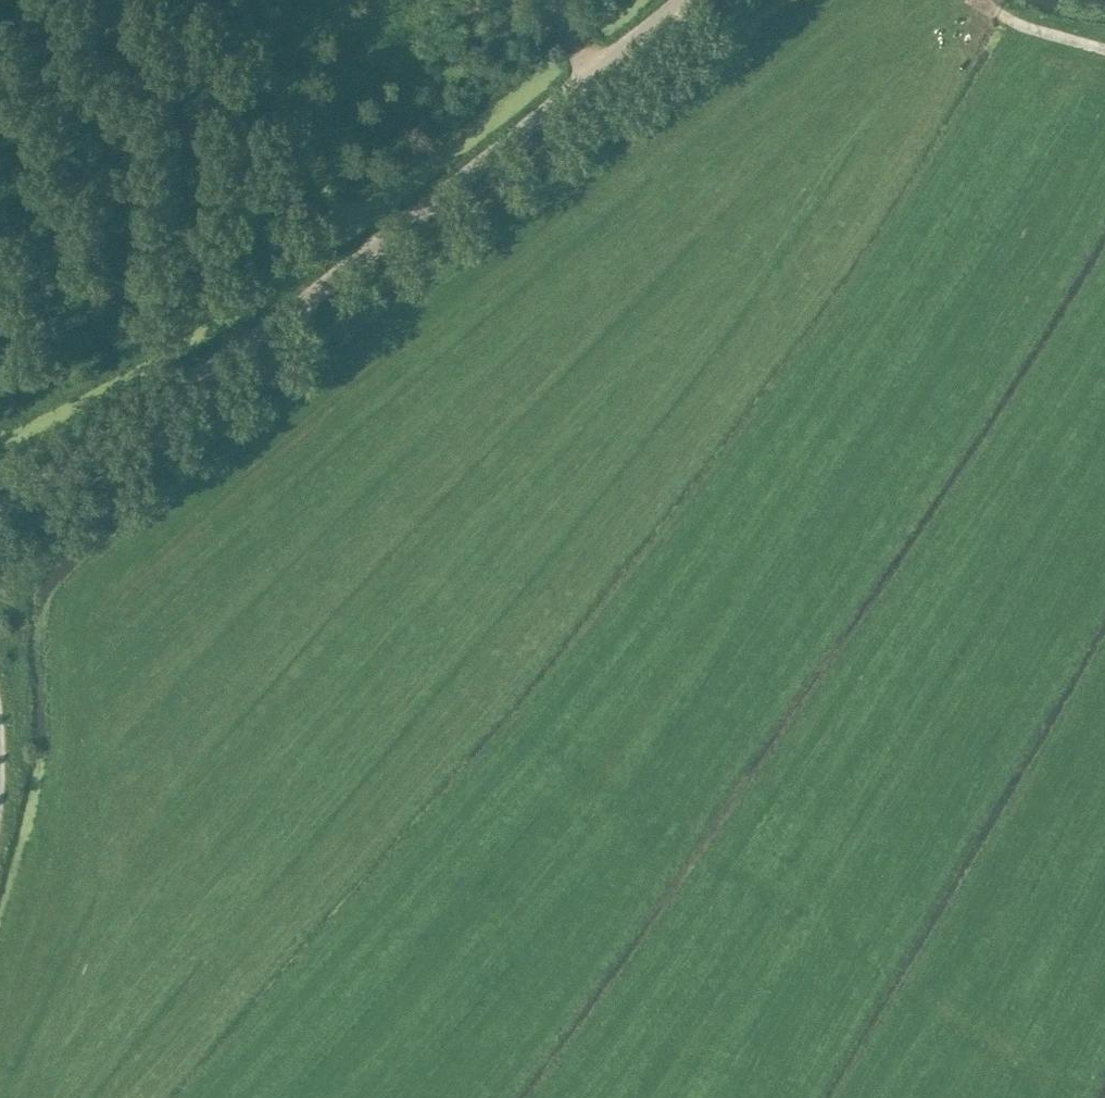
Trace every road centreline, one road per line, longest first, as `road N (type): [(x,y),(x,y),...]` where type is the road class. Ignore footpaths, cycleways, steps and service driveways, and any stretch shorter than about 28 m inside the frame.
road 1 (tertiary): [(0,511),(262,333),(677,0)]
road 2 (track): [(1104,49),(978,0)]

